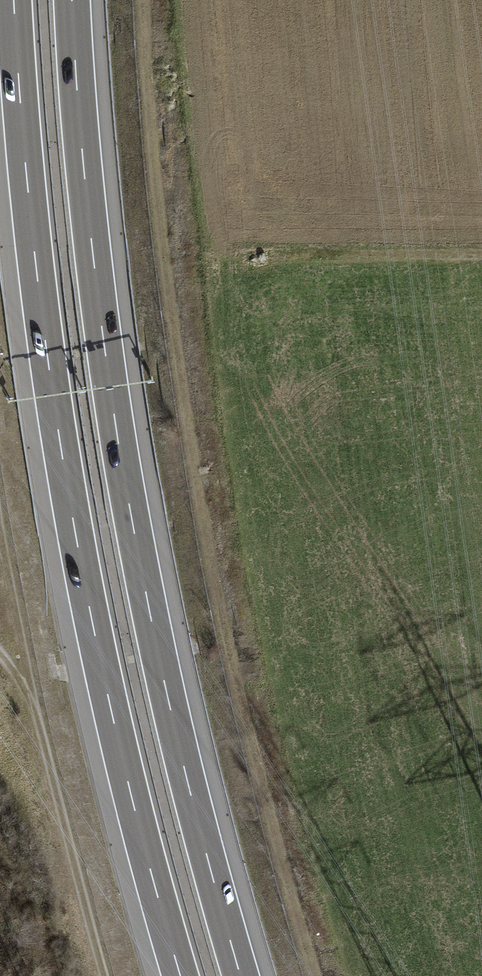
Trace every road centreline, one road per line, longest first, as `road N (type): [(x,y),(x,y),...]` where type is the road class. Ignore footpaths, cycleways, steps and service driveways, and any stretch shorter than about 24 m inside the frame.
road 1 (motorway): [(240,975),(177,742),(121,457),(93,251),(73,0)]
road 2 (motorway): [(12,0),(63,466),(94,636),(180,975)]
road 3 (track): [(317,975),(221,596),(150,0)]
road 4 (track): [(106,975),(34,699),(0,510)]
road 5 (track): [(481,265),(283,268)]

